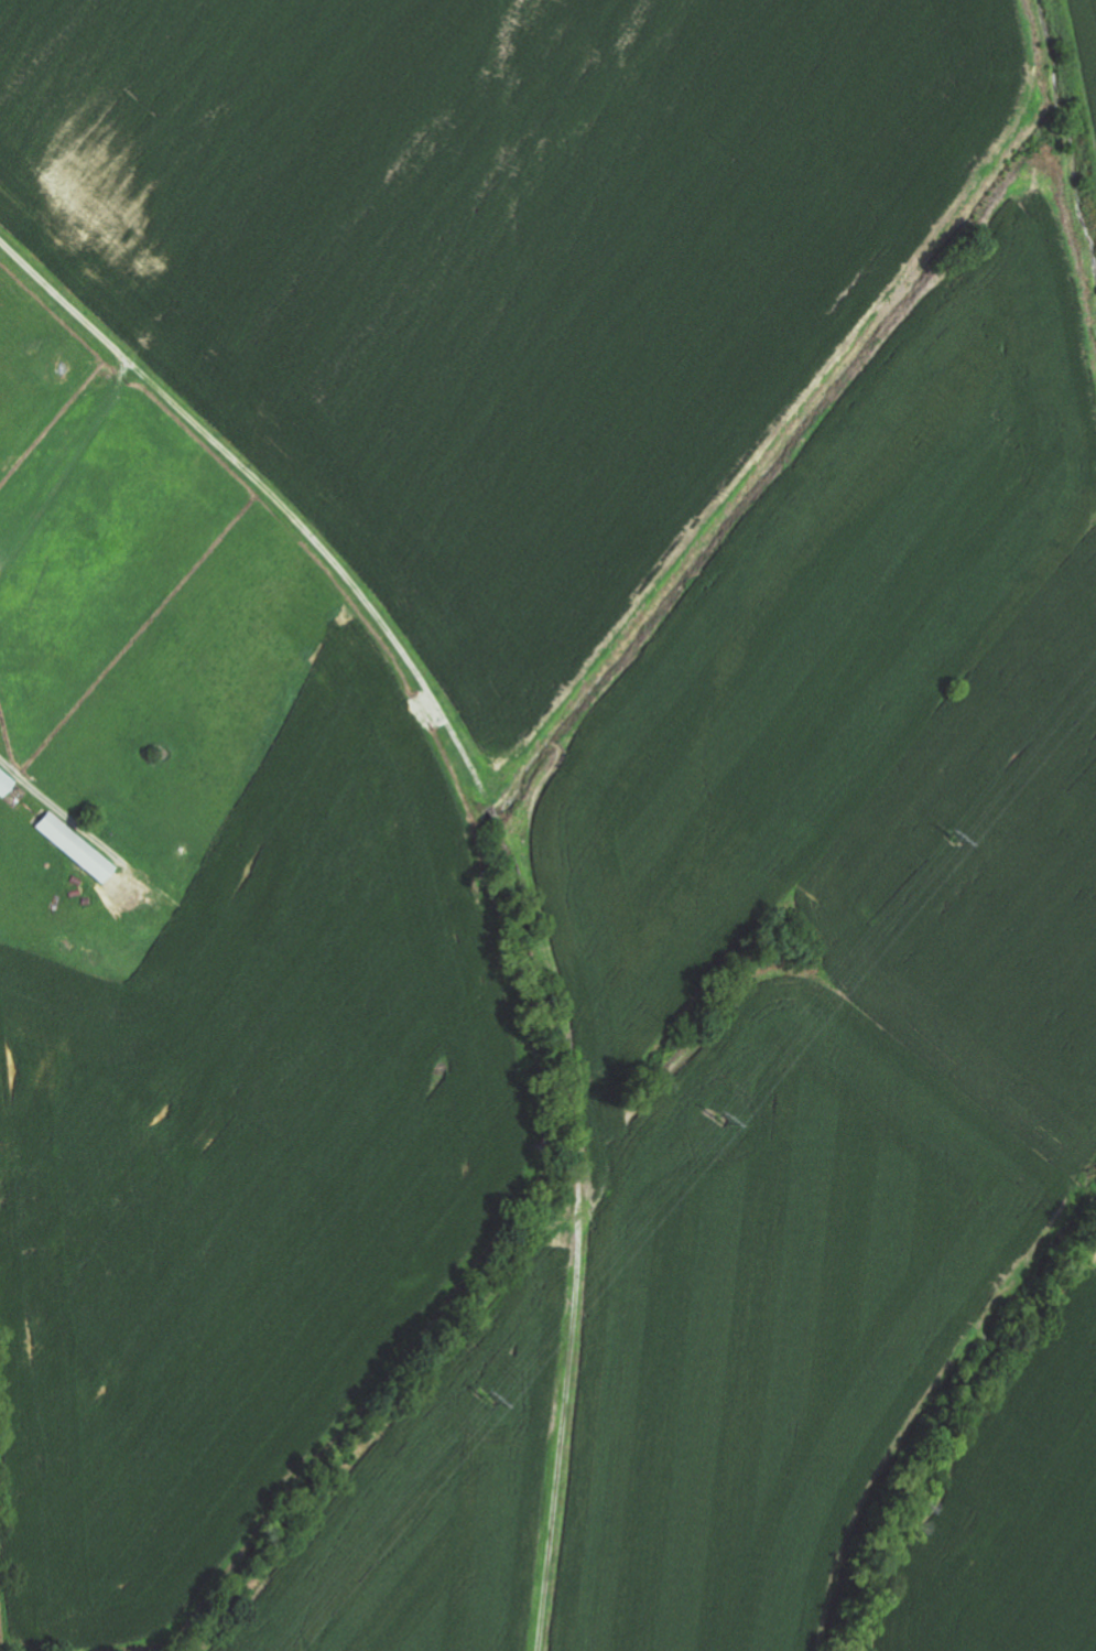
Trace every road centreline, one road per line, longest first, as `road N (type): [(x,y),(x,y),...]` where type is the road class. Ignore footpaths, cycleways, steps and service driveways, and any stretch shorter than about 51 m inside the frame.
road 1 (residential): [(0,758),(17,784),(113,865)]

